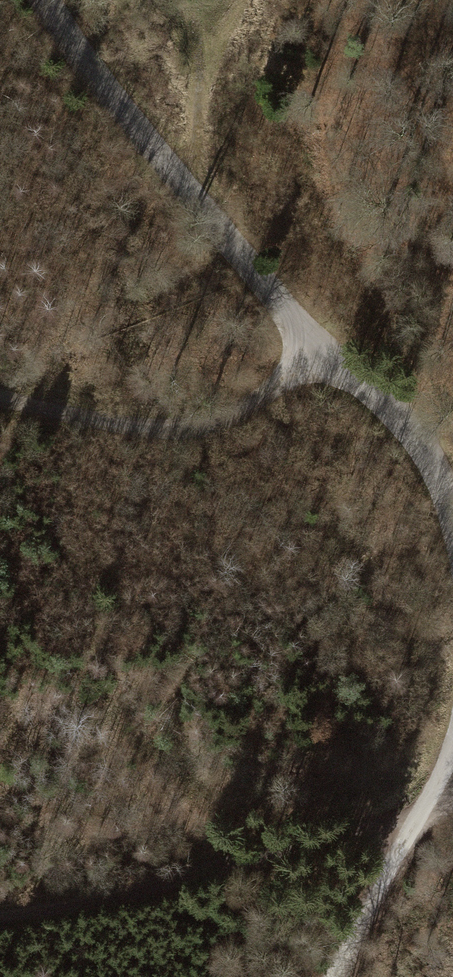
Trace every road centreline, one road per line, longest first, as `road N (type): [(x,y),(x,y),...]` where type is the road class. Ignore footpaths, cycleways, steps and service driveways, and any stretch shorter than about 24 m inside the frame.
road 1 (residential): [(452,519),(417,438),(317,348),(91,73),(42,0)]
road 2 (track): [(417,822),(333,831),(160,884),(0,917)]
road 3 (track): [(317,348),(255,405),(198,427),(99,418),(0,393)]
road 4 (track): [(333,976),(417,822)]
road 5 (track): [(195,197),(194,22)]

